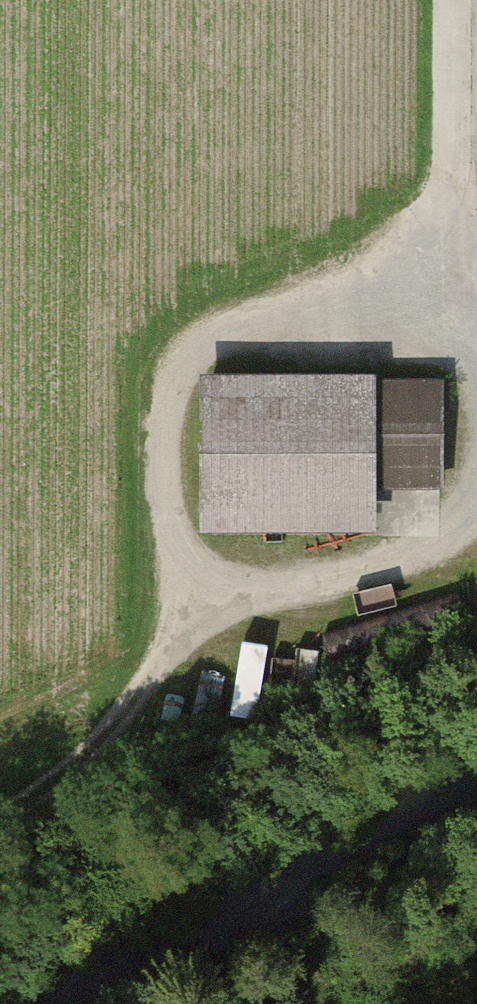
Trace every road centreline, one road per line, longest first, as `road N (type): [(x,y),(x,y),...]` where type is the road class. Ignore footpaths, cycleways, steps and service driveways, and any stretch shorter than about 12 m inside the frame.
road 1 (track): [(154,699),(179,617),(169,395),(199,352),(471,236)]
road 2 (track): [(0,806),(261,622),(448,552),(476,497)]
road 3 (residential): [(473,0),(471,236),(476,259)]

